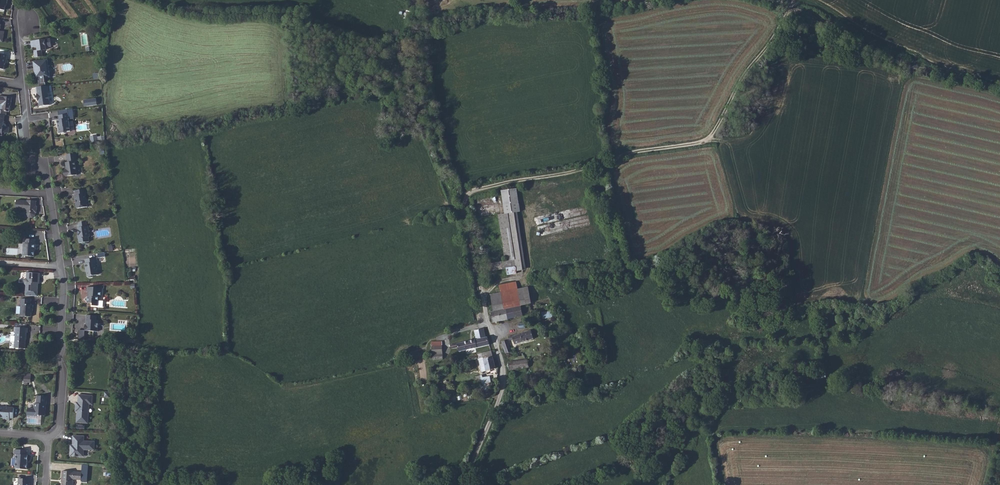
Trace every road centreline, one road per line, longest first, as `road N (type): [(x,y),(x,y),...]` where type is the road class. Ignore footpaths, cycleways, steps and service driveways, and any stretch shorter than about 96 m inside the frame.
road 1 (track): [(459,195),(704,142),(788,10)]
road 2 (residential): [(22,85),(28,151),(48,180),(64,286),(60,430),(49,438)]
road 3 (track): [(482,301),(414,34)]
road 4 (unclassified): [(466,484),(505,382),(482,301)]

